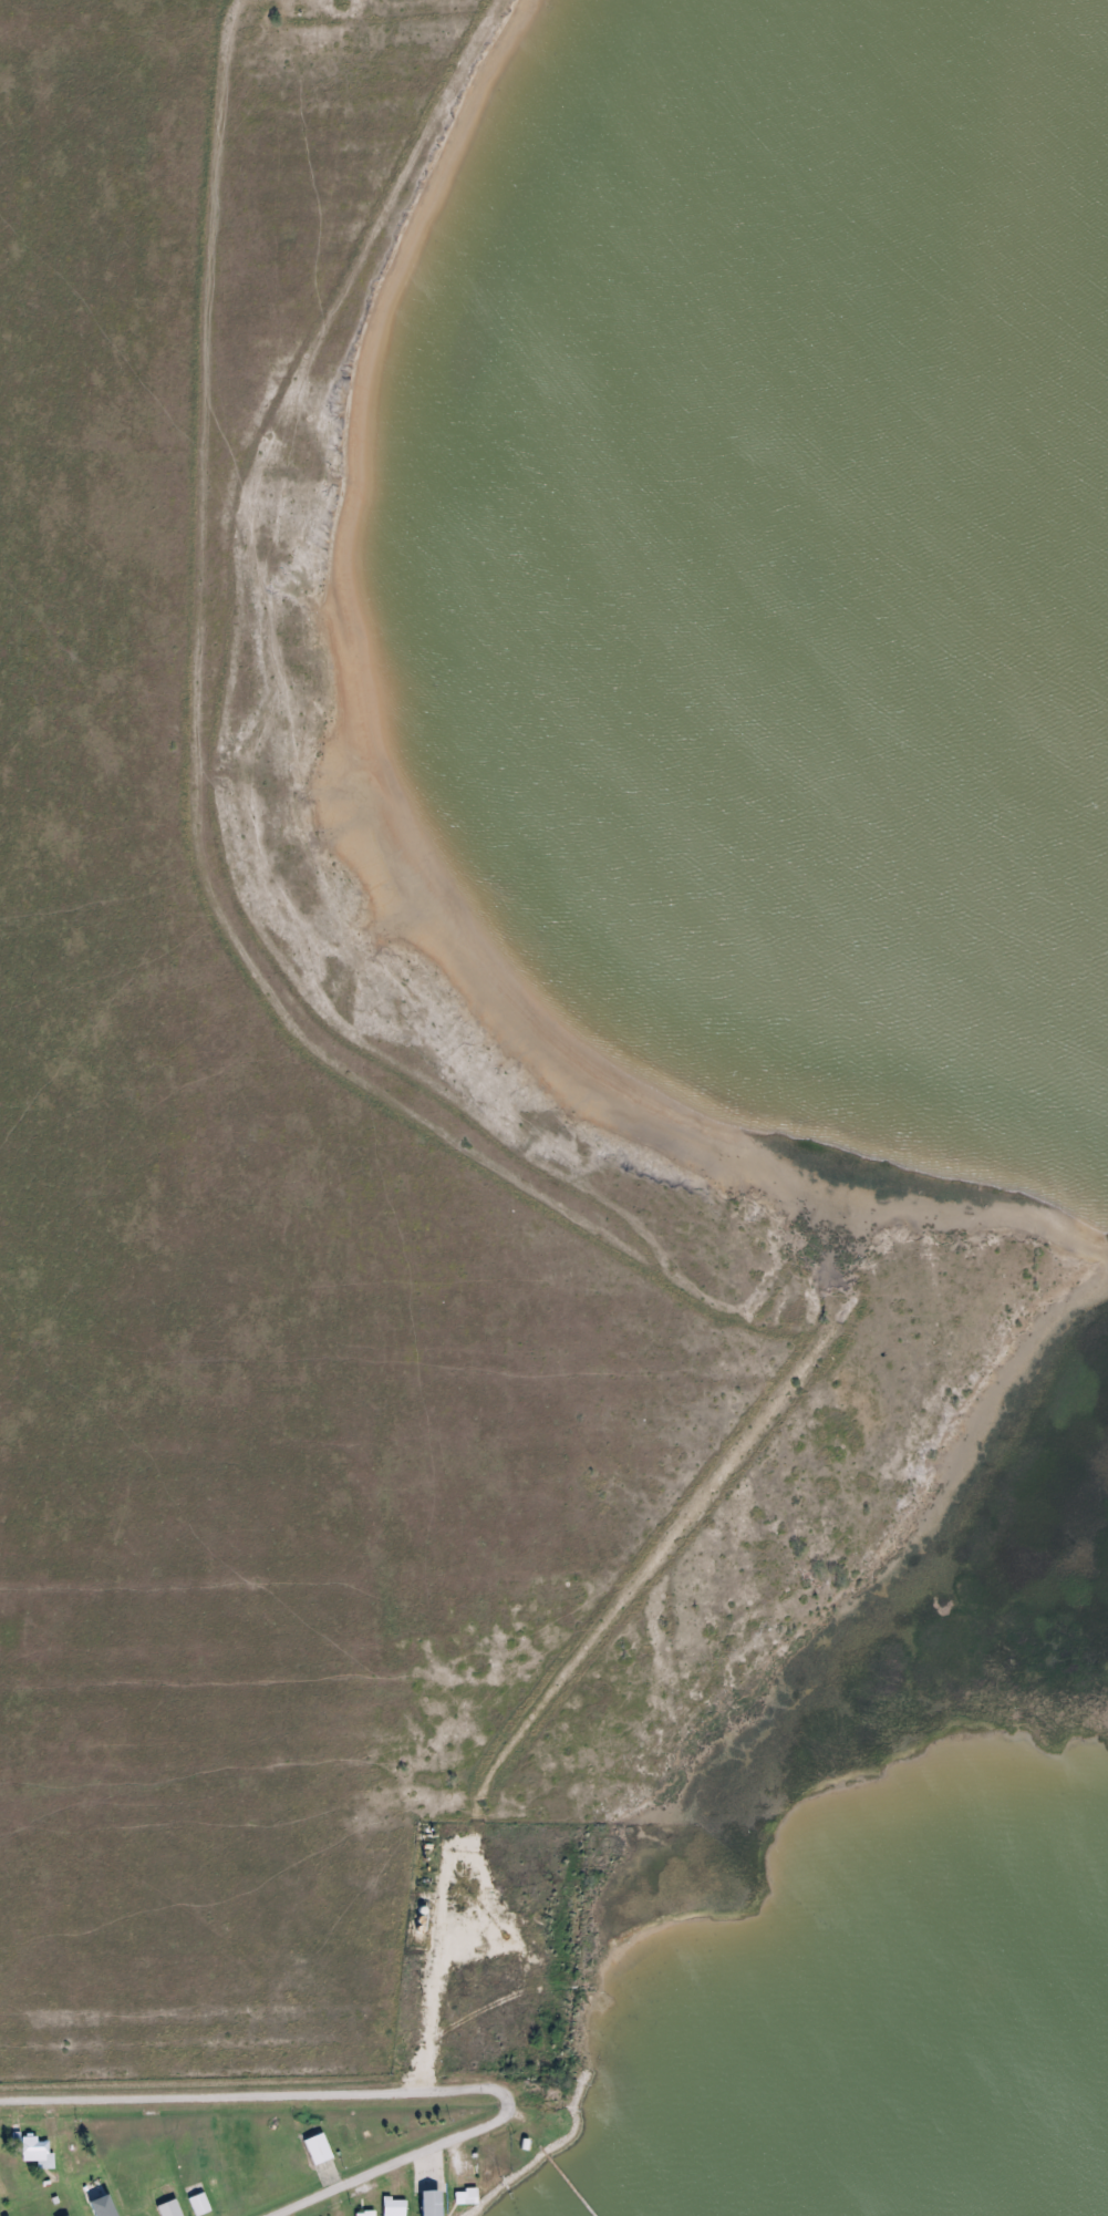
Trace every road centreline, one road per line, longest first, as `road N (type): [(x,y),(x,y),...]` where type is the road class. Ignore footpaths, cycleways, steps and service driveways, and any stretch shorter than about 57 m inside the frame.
road 1 (residential): [(507,2110),(493,2089),(0,2102)]
road 2 (residential): [(278,2215),(488,2126),(507,2110)]

